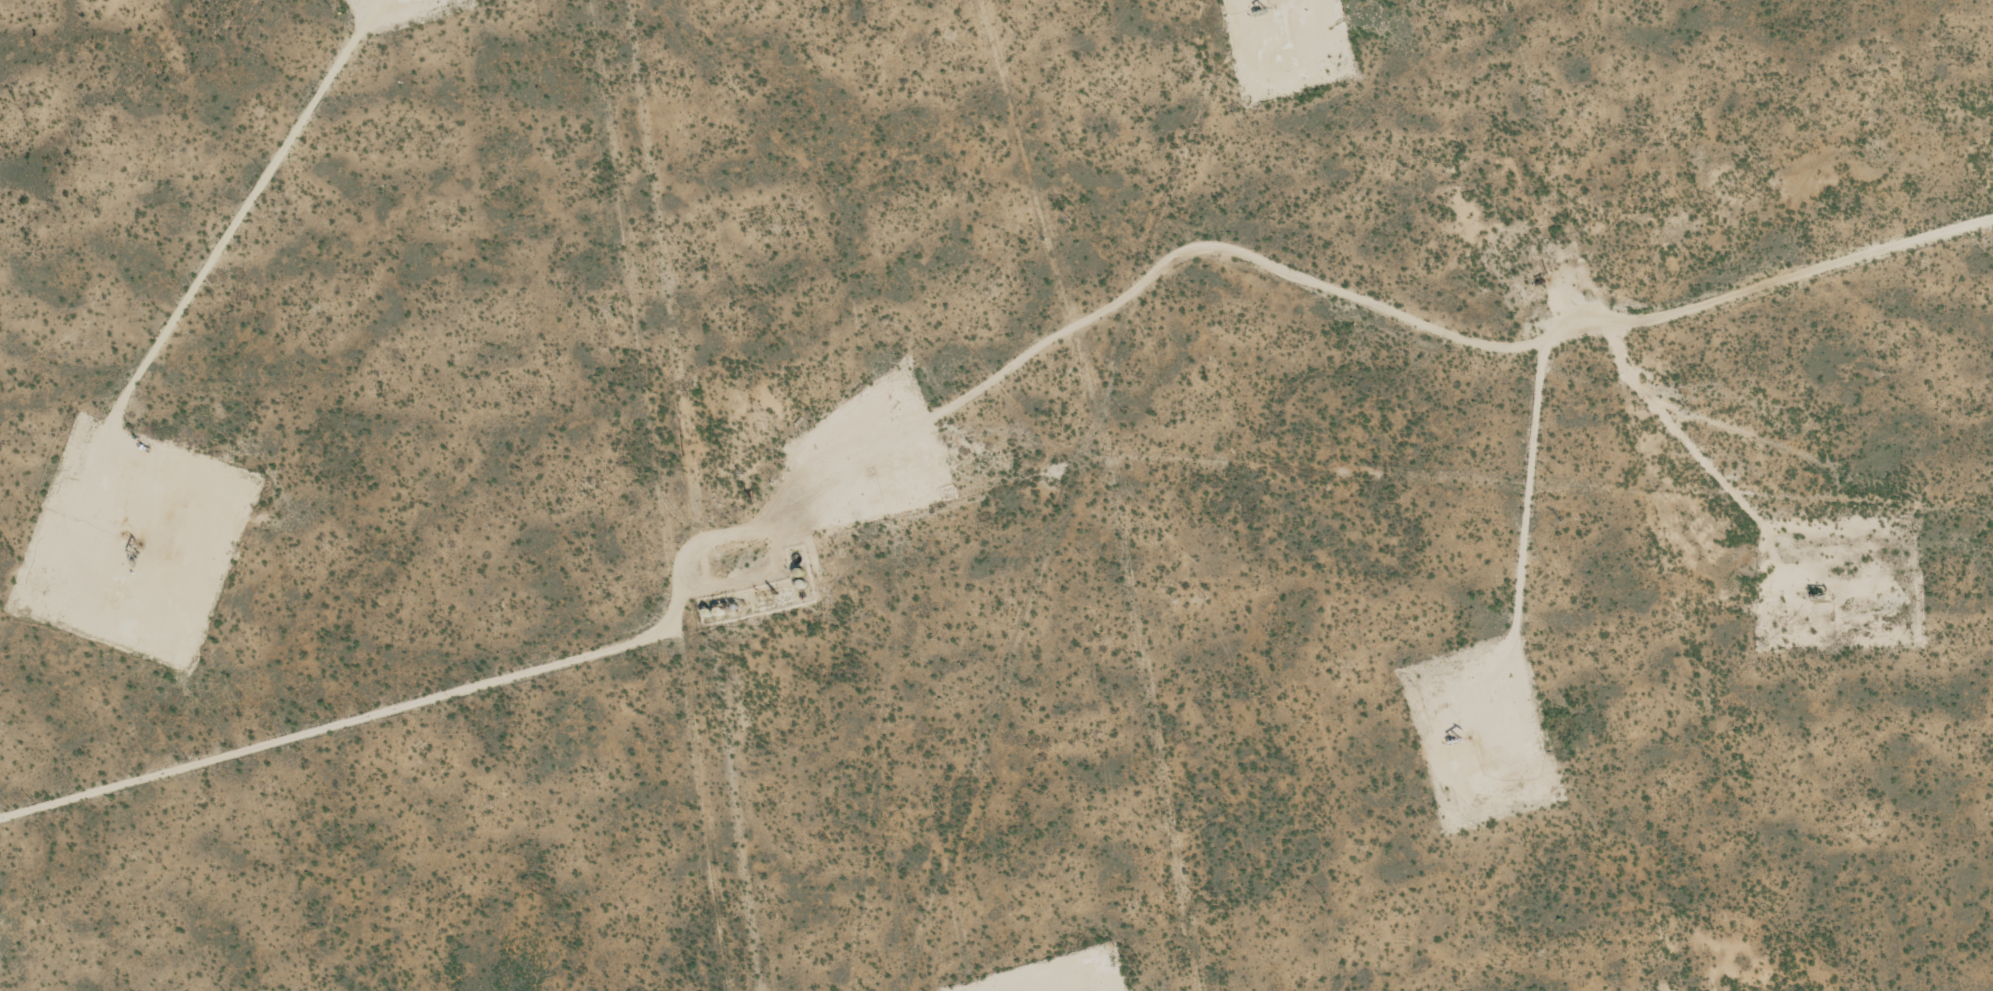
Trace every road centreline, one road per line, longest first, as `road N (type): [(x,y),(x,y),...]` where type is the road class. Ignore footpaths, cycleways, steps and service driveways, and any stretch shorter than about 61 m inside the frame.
road 1 (track): [(1992,213),(1520,350),(1206,235),(687,537),(668,619),(0,819)]
road 2 (track): [(27,591),(111,418),(390,0)]

